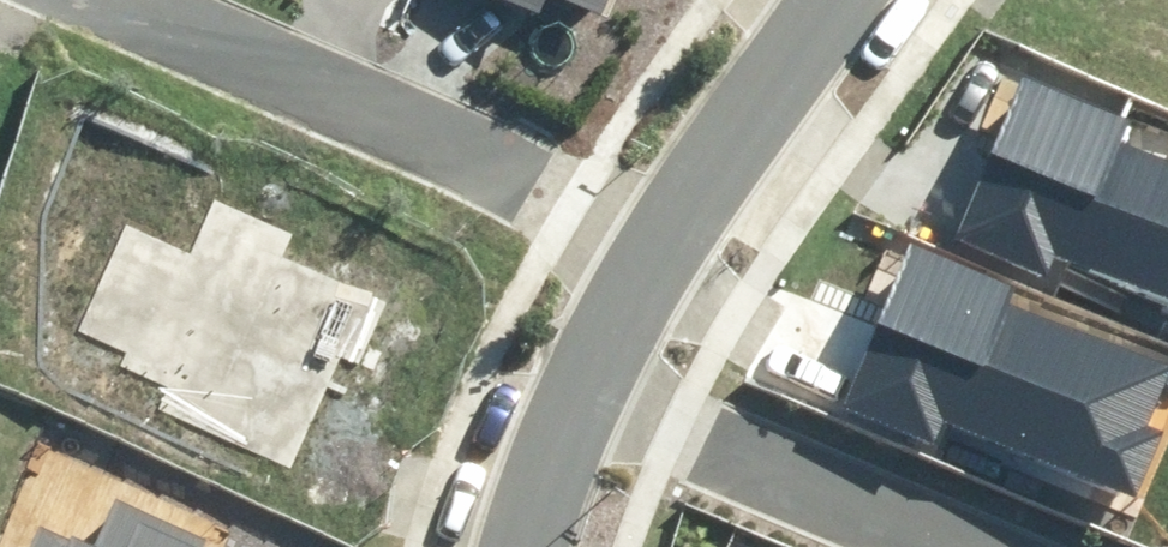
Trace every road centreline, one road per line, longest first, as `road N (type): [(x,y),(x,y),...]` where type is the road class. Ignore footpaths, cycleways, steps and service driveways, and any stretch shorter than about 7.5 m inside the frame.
road 1 (residential): [(652,250),(95,0)]
road 2 (residential): [(583,394),(922,546)]
road 3 (residential): [(652,250),(830,0)]
road 4 (residential): [(525,546),(583,394)]
road 5 (residential): [(583,394),(652,250)]

